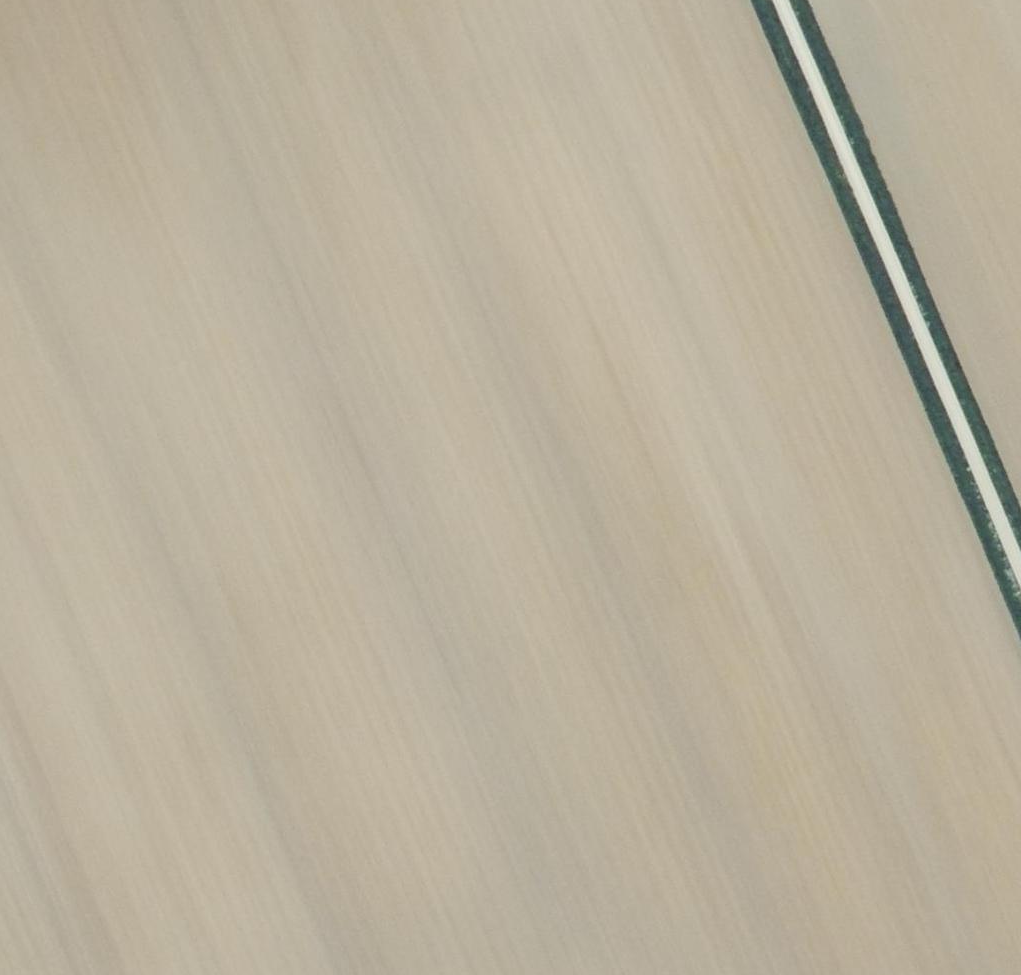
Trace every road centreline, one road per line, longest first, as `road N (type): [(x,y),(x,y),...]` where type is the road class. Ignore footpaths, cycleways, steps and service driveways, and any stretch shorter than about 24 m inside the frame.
road 1 (track): [(1020,566),(783,0)]

